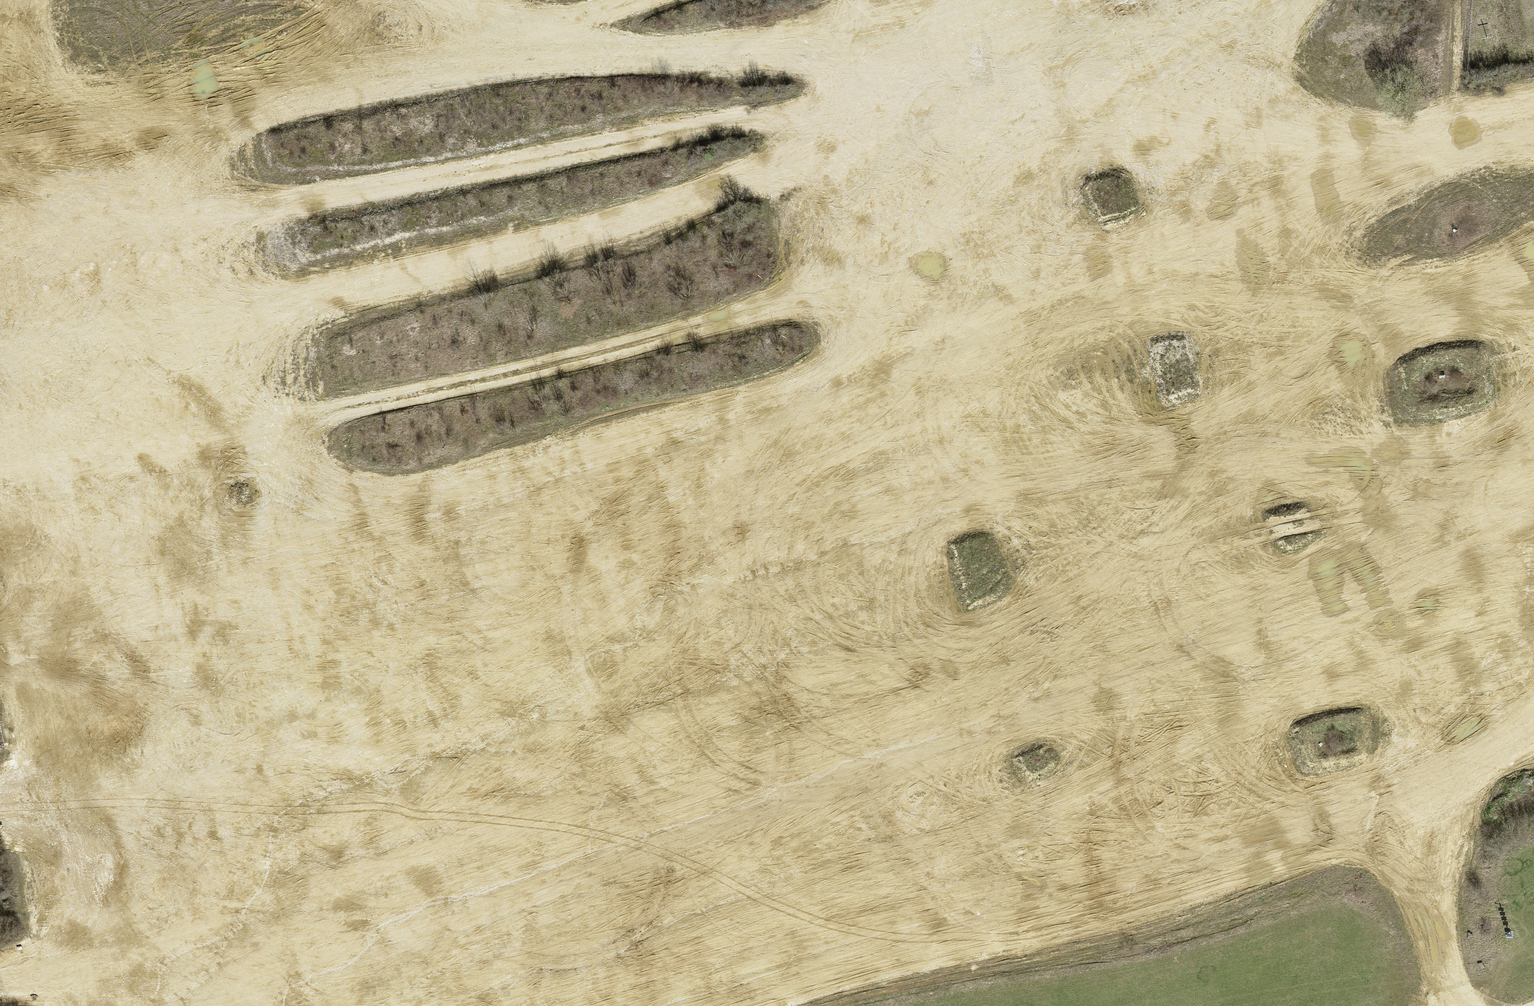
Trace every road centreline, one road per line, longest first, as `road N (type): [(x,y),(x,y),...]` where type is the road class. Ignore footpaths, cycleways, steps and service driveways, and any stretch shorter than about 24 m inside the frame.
road 1 (track): [(1533,295),(1436,315),(1251,400),(935,465),(0,798)]
road 2 (track): [(1533,506),(931,753),(0,969)]
road 3 (track): [(0,474),(258,428),(806,304),(1092,267),(1533,134)]
road 4 (track): [(1533,457),(1360,474),(935,465),(0,633)]
road 5 (track): [(1257,0),(1162,65),(917,139),(297,303),(0,343)]
road 6 (track): [(1011,0),(819,101),(0,243)]
road 7 (track): [(967,0),(783,46),(433,67),(0,141)]
road 8 (track): [(1533,687),(1405,787),(691,1005)]
road 9 (track): [(931,753),(545,929),(210,1005)]
road 10 (track): [(1533,134),(917,139)]
road 11 (track): [(1092,267),(1436,315)]
road 12 (track): [(1454,1005),(1428,936),(1405,787)]
road 13 (track): [(620,56),(435,0)]
road 14 (track): [(346,0),(206,106)]
road 15 (track): [(545,929),(388,1005)]

